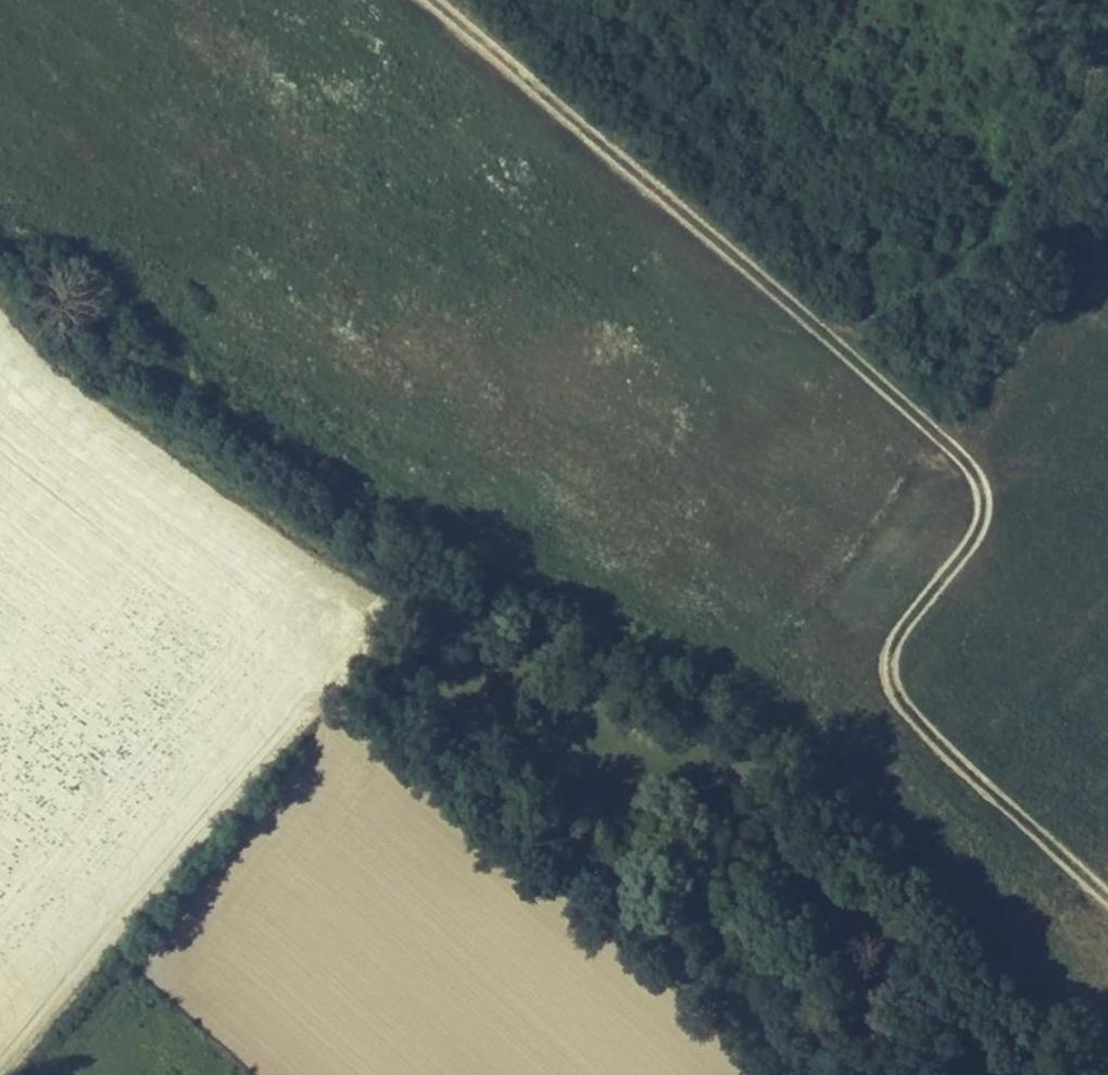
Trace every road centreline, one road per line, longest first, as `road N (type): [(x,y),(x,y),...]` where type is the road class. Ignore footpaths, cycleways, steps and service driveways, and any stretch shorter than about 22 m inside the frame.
road 1 (track): [(701,572),(729,643),(785,717),(1107,1015)]
road 2 (track): [(754,286),(403,0)]

